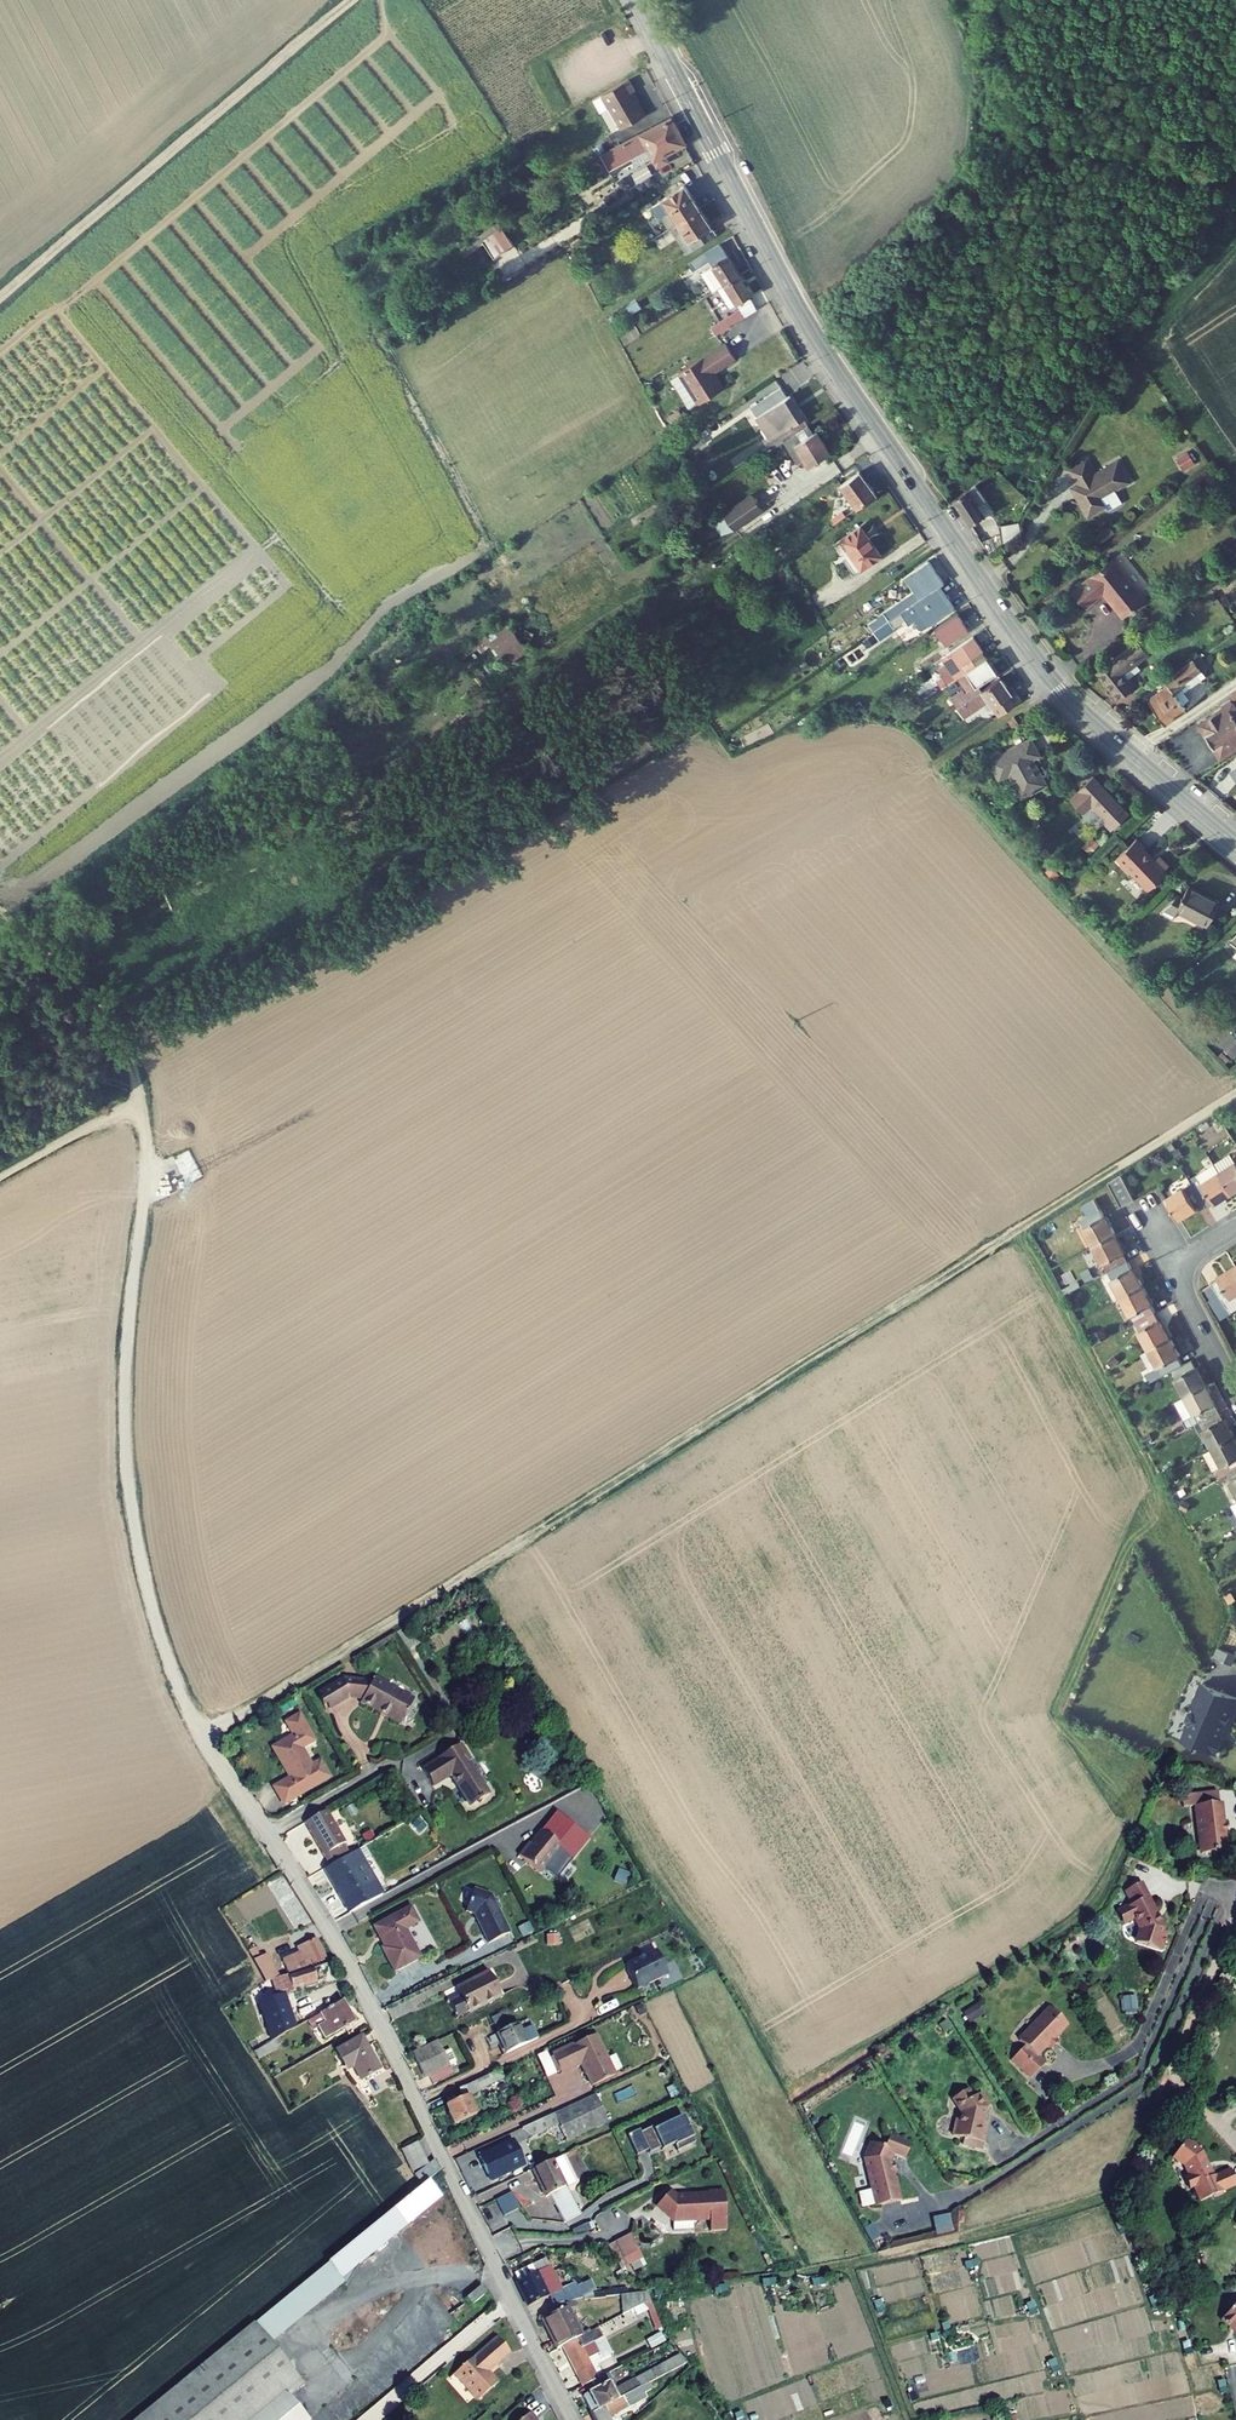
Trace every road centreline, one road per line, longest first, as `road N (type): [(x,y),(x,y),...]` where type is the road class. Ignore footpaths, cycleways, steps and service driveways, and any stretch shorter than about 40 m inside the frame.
road 1 (track): [(1235,1091),(205,1741)]
road 2 (secondary): [(637,0),(815,338),(1040,667),(1104,734),(1235,845)]
road 3 (residential): [(573,2419),(363,1992),(266,1834)]
road 4 (unclassified): [(141,1102),(147,1156),(125,1362),(127,1479),(159,1632),(205,1741)]
road 5 (track): [(1171,2074),(1113,2197),(846,2265),(909,2419)]
road 6 (track): [(349,0),(0,298)]
road 7 (residential): [(266,1834),(451,1734),(456,1722),(411,1650)]
road 8 (residential): [(1235,1915),(1171,2074),(1235,2145)]
road 9 (unclassified): [(0,913),(56,957),(91,998),(125,1053),(141,1102)]
road 10 (unclassified): [(141,1102),(0,1177)]
road 11 (residential): [(1173,1268),(1235,1386)]

